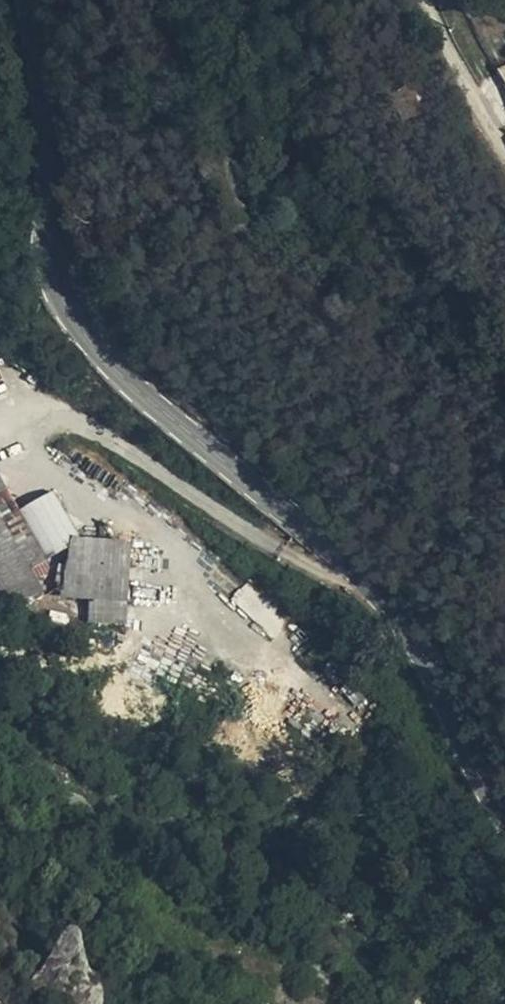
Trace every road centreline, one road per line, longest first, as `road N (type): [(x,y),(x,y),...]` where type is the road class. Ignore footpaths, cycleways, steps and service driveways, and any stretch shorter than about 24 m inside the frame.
road 1 (secondary): [(504,836),(430,665),(364,580),(119,376),(85,338),(57,284),(45,230),(16,0)]
road 2 (residential): [(504,157),(427,0)]

